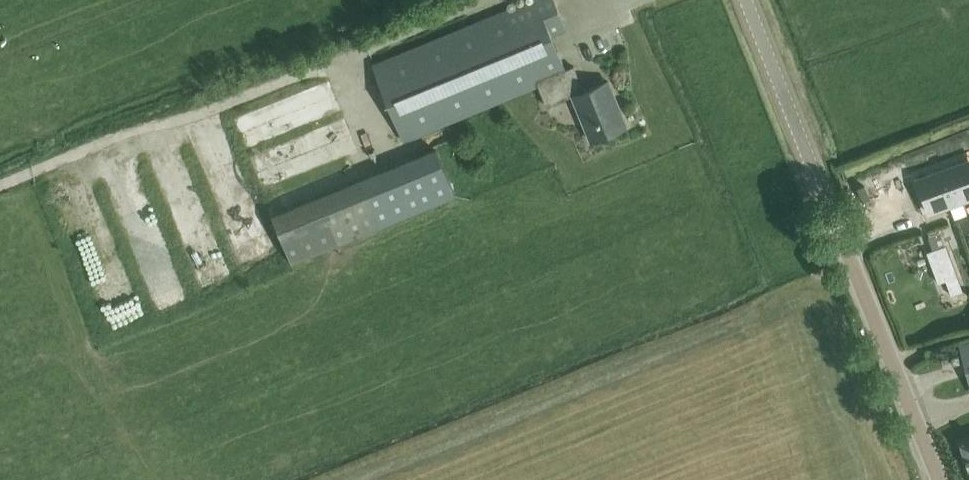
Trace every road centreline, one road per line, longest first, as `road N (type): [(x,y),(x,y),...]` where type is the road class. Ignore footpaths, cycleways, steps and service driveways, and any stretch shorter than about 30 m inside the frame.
road 1 (tertiary): [(939,479),(741,0)]

